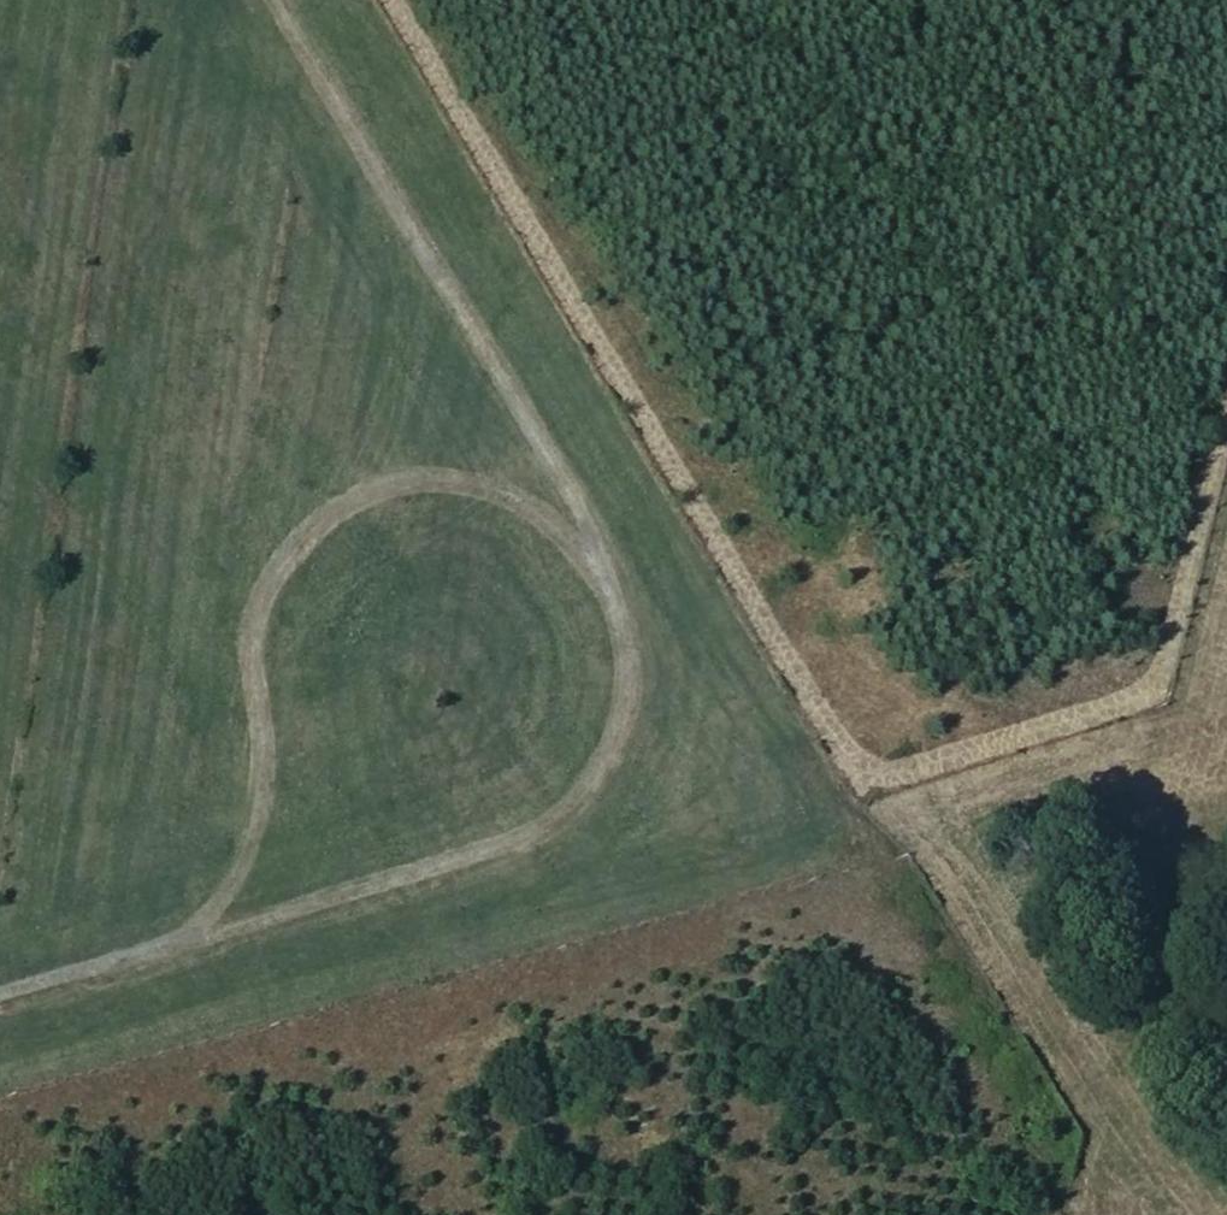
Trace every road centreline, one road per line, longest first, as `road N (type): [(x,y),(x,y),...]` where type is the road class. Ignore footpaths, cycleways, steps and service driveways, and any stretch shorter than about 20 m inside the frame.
road 1 (track): [(281,0),(606,546),(624,602),(627,706),(597,791),(438,875),(217,930),(0,997)]

